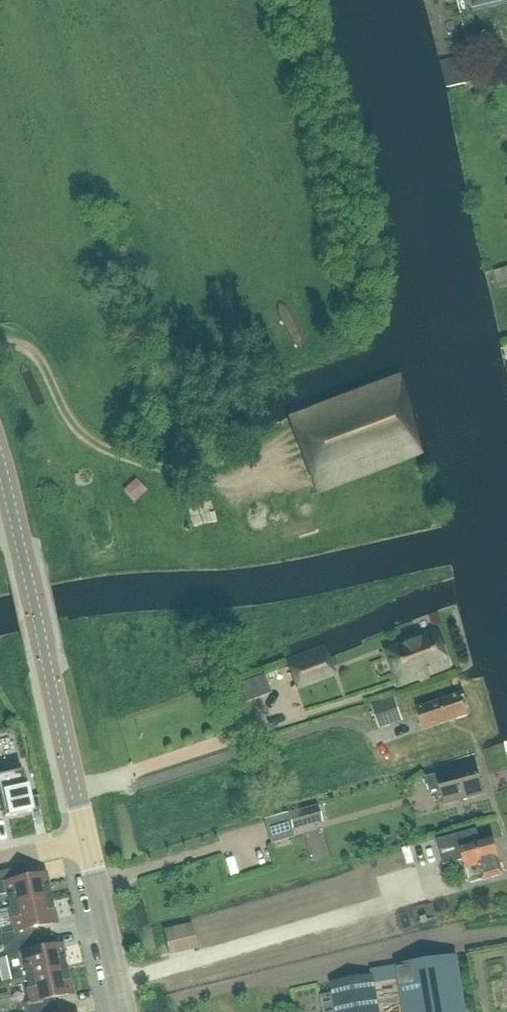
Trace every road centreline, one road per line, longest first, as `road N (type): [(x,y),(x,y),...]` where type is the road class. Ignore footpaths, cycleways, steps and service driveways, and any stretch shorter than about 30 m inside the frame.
road 1 (tertiary): [(86,844),(0,472)]
road 2 (tertiary): [(123,1011),(86,844)]

